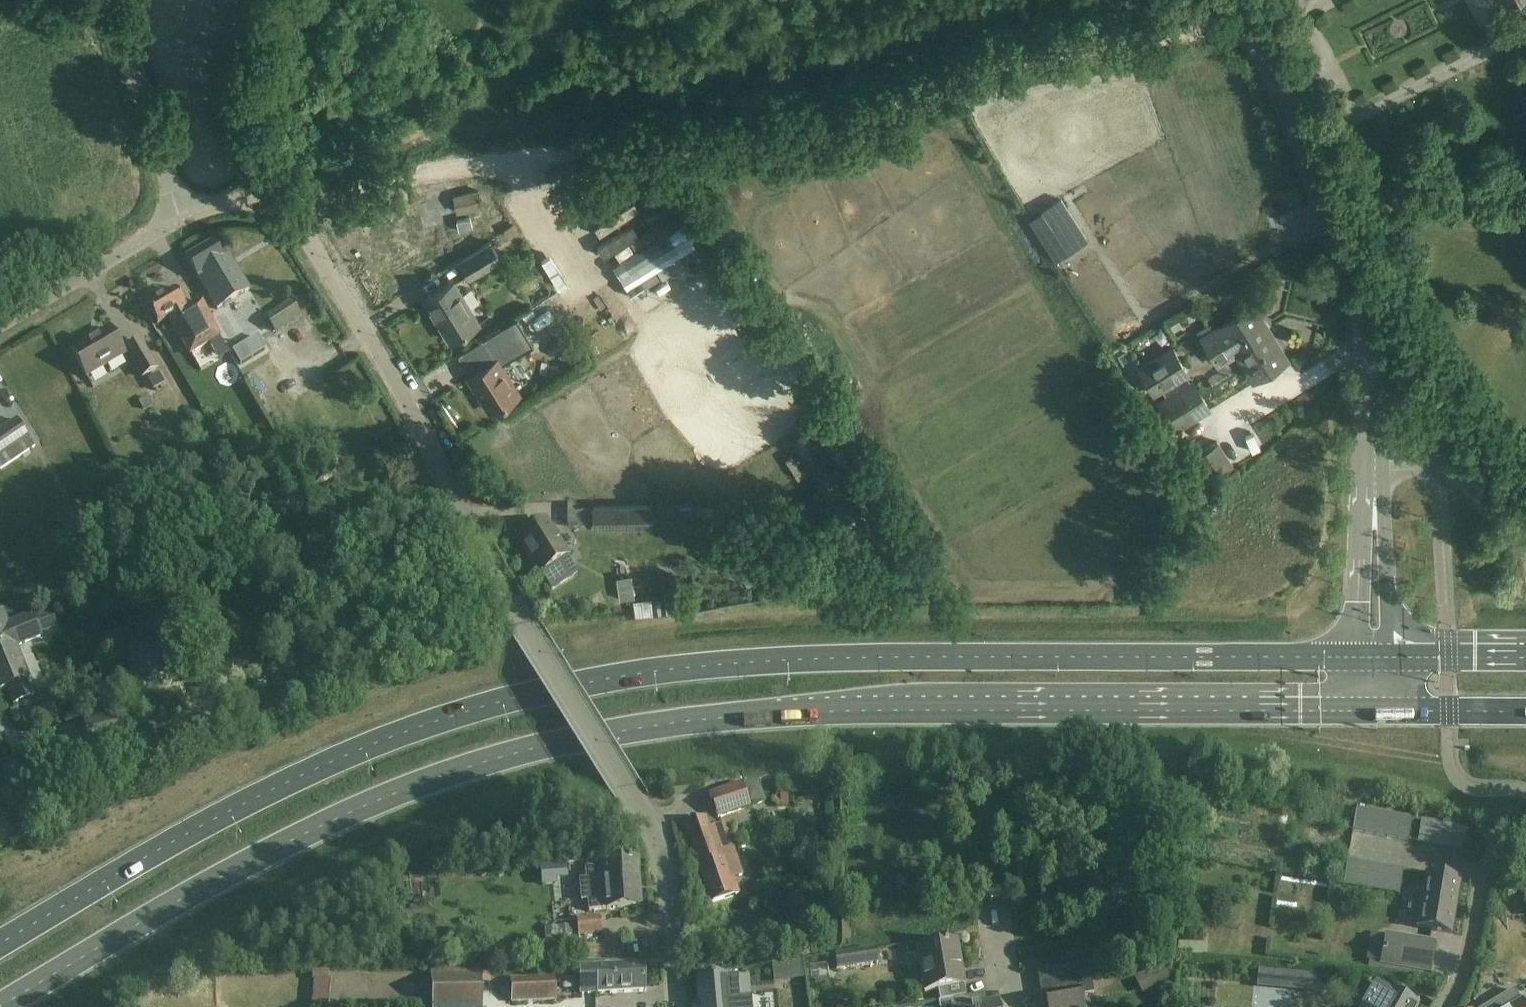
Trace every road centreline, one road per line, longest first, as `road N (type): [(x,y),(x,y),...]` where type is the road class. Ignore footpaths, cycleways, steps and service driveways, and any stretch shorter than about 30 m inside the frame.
road 1 (primary): [(4,1006),(298,836),(466,771),(613,735),(838,710),(1373,712)]
road 2 (primary): [(1356,659),(885,657),(708,665),(592,681),(444,715),(357,746),(0,948)]
road 3 (unclassified): [(616,784),(534,650),(462,502),(307,246),(277,214)]
road 4 (tertiary): [(1370,472),(1368,332),(1279,90),(1228,0)]
road 5 (residential): [(670,1006),(656,865),(616,784)]
road 6 (unclassified): [(176,213),(114,0)]
road 7 (unclassified): [(0,318),(176,213)]
road 8 (residential): [(1448,1006),(1484,861),(1525,832)]
road 9 (tertiary): [(1389,659),(1386,532),(1370,472)]
road 10 (tertiary): [(1370,472),(1360,533),(1356,659)]
road 11 (primary): [(1373,712),(1525,711)]
road 12 (primary): [(1525,658),(1389,659)]

